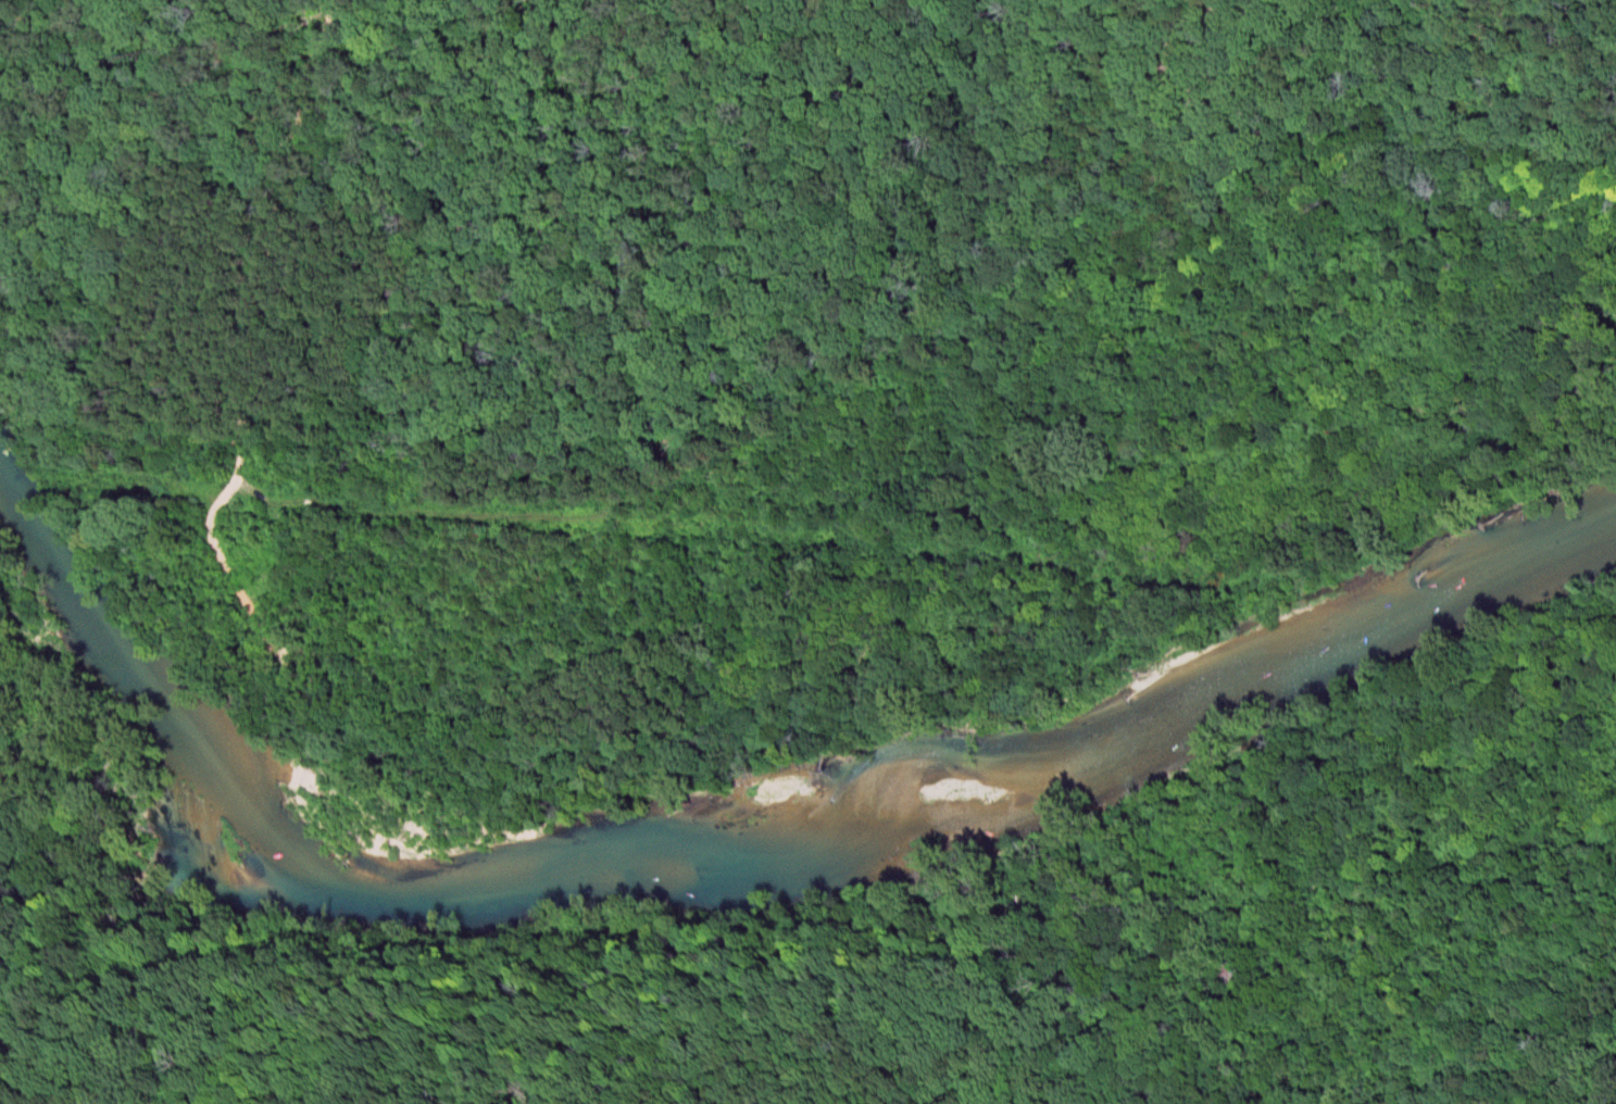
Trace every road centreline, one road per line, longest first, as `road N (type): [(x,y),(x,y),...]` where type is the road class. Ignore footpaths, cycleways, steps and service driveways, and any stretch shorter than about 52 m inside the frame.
road 1 (residential): [(245,418),(251,255),(338,0)]
road 2 (track): [(1429,861),(1615,816)]

